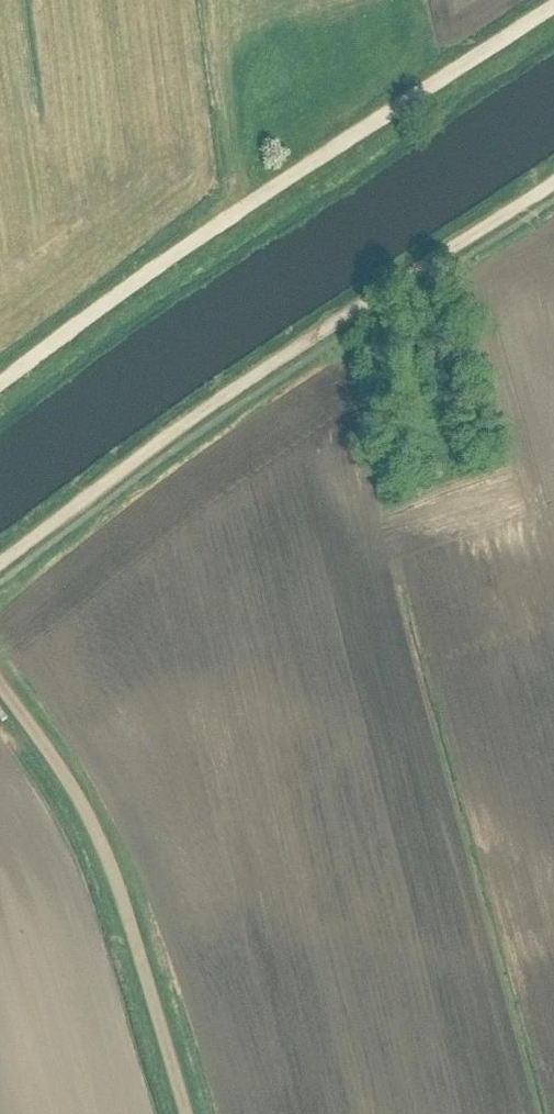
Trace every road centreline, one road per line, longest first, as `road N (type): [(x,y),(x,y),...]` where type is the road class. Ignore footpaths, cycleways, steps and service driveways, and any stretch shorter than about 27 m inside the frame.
road 1 (track): [(0,568),(553,169)]
road 2 (track): [(553,8),(270,194),(0,387)]
road 3 (unclassified): [(186,1113),(112,865),(71,786),(0,689)]

